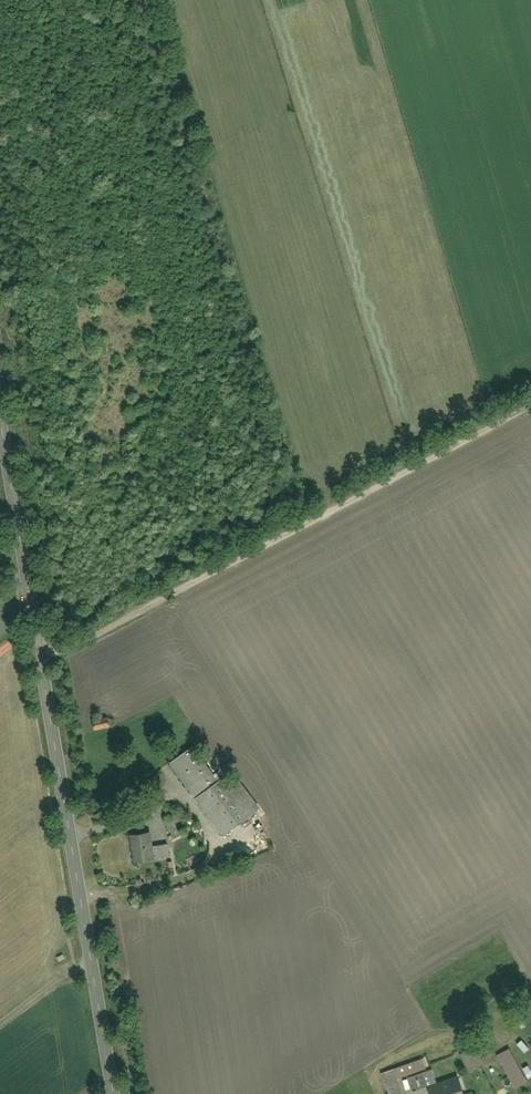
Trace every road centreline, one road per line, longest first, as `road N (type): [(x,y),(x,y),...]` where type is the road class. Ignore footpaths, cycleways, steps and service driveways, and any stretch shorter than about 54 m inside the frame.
road 1 (tertiary): [(0,412),(114,1093)]
road 2 (track): [(42,664),(530,408)]

